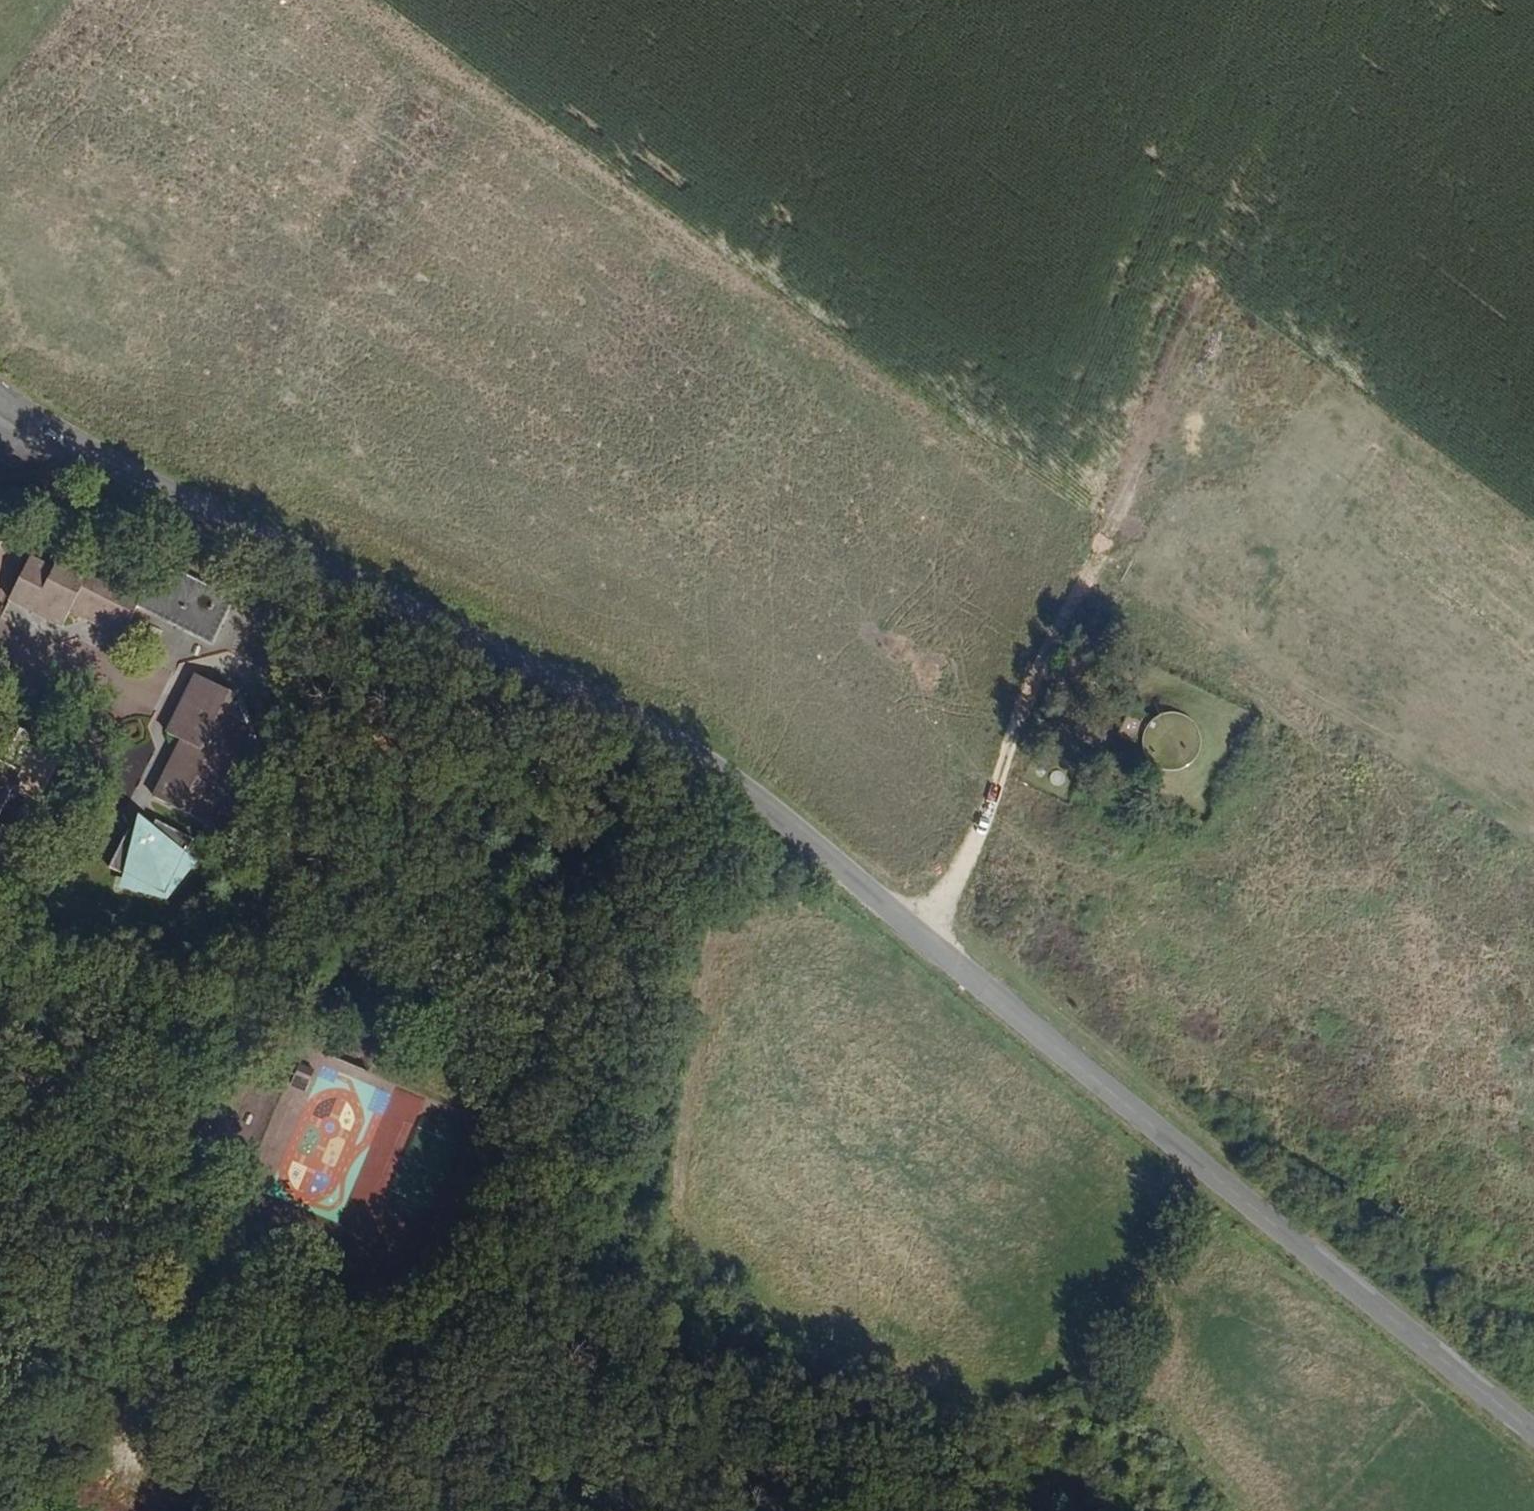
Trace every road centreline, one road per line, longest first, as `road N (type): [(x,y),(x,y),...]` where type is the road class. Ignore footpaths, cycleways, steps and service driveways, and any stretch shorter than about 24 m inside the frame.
road 1 (unclassified): [(0,396),(22,421),(562,686),(702,765),(783,820),(1533,1434)]

